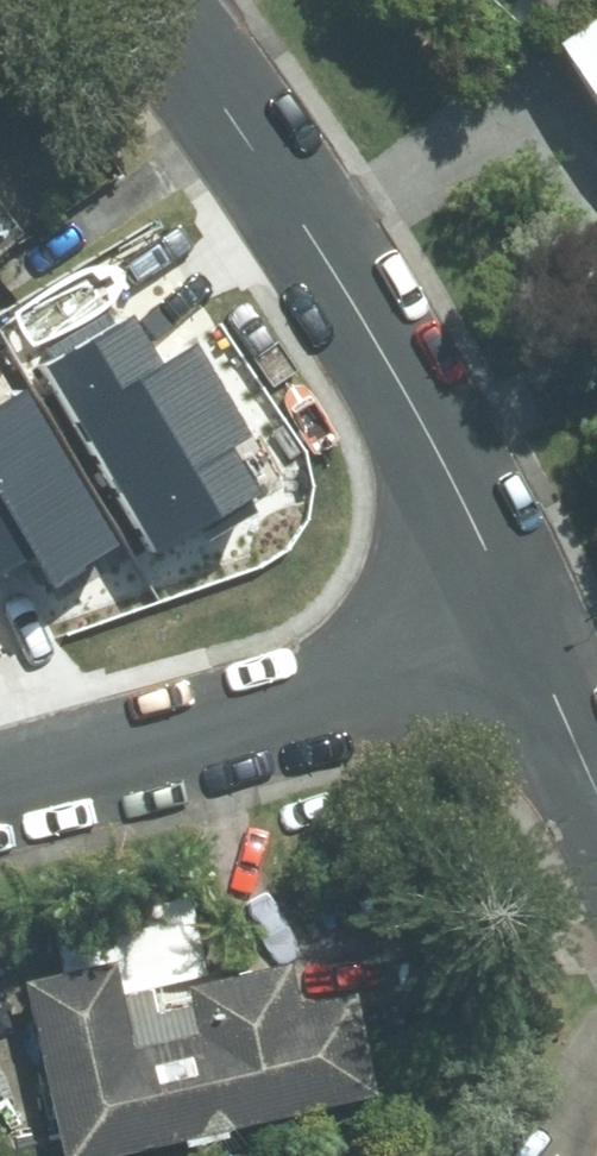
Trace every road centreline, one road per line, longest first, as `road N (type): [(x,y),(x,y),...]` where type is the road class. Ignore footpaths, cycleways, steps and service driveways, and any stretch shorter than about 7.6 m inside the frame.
road 1 (tertiary): [(517,628),(350,297),(150,0)]
road 2 (residential): [(0,795),(339,701),(517,628)]
road 3 (tertiary): [(596,791),(517,628)]

